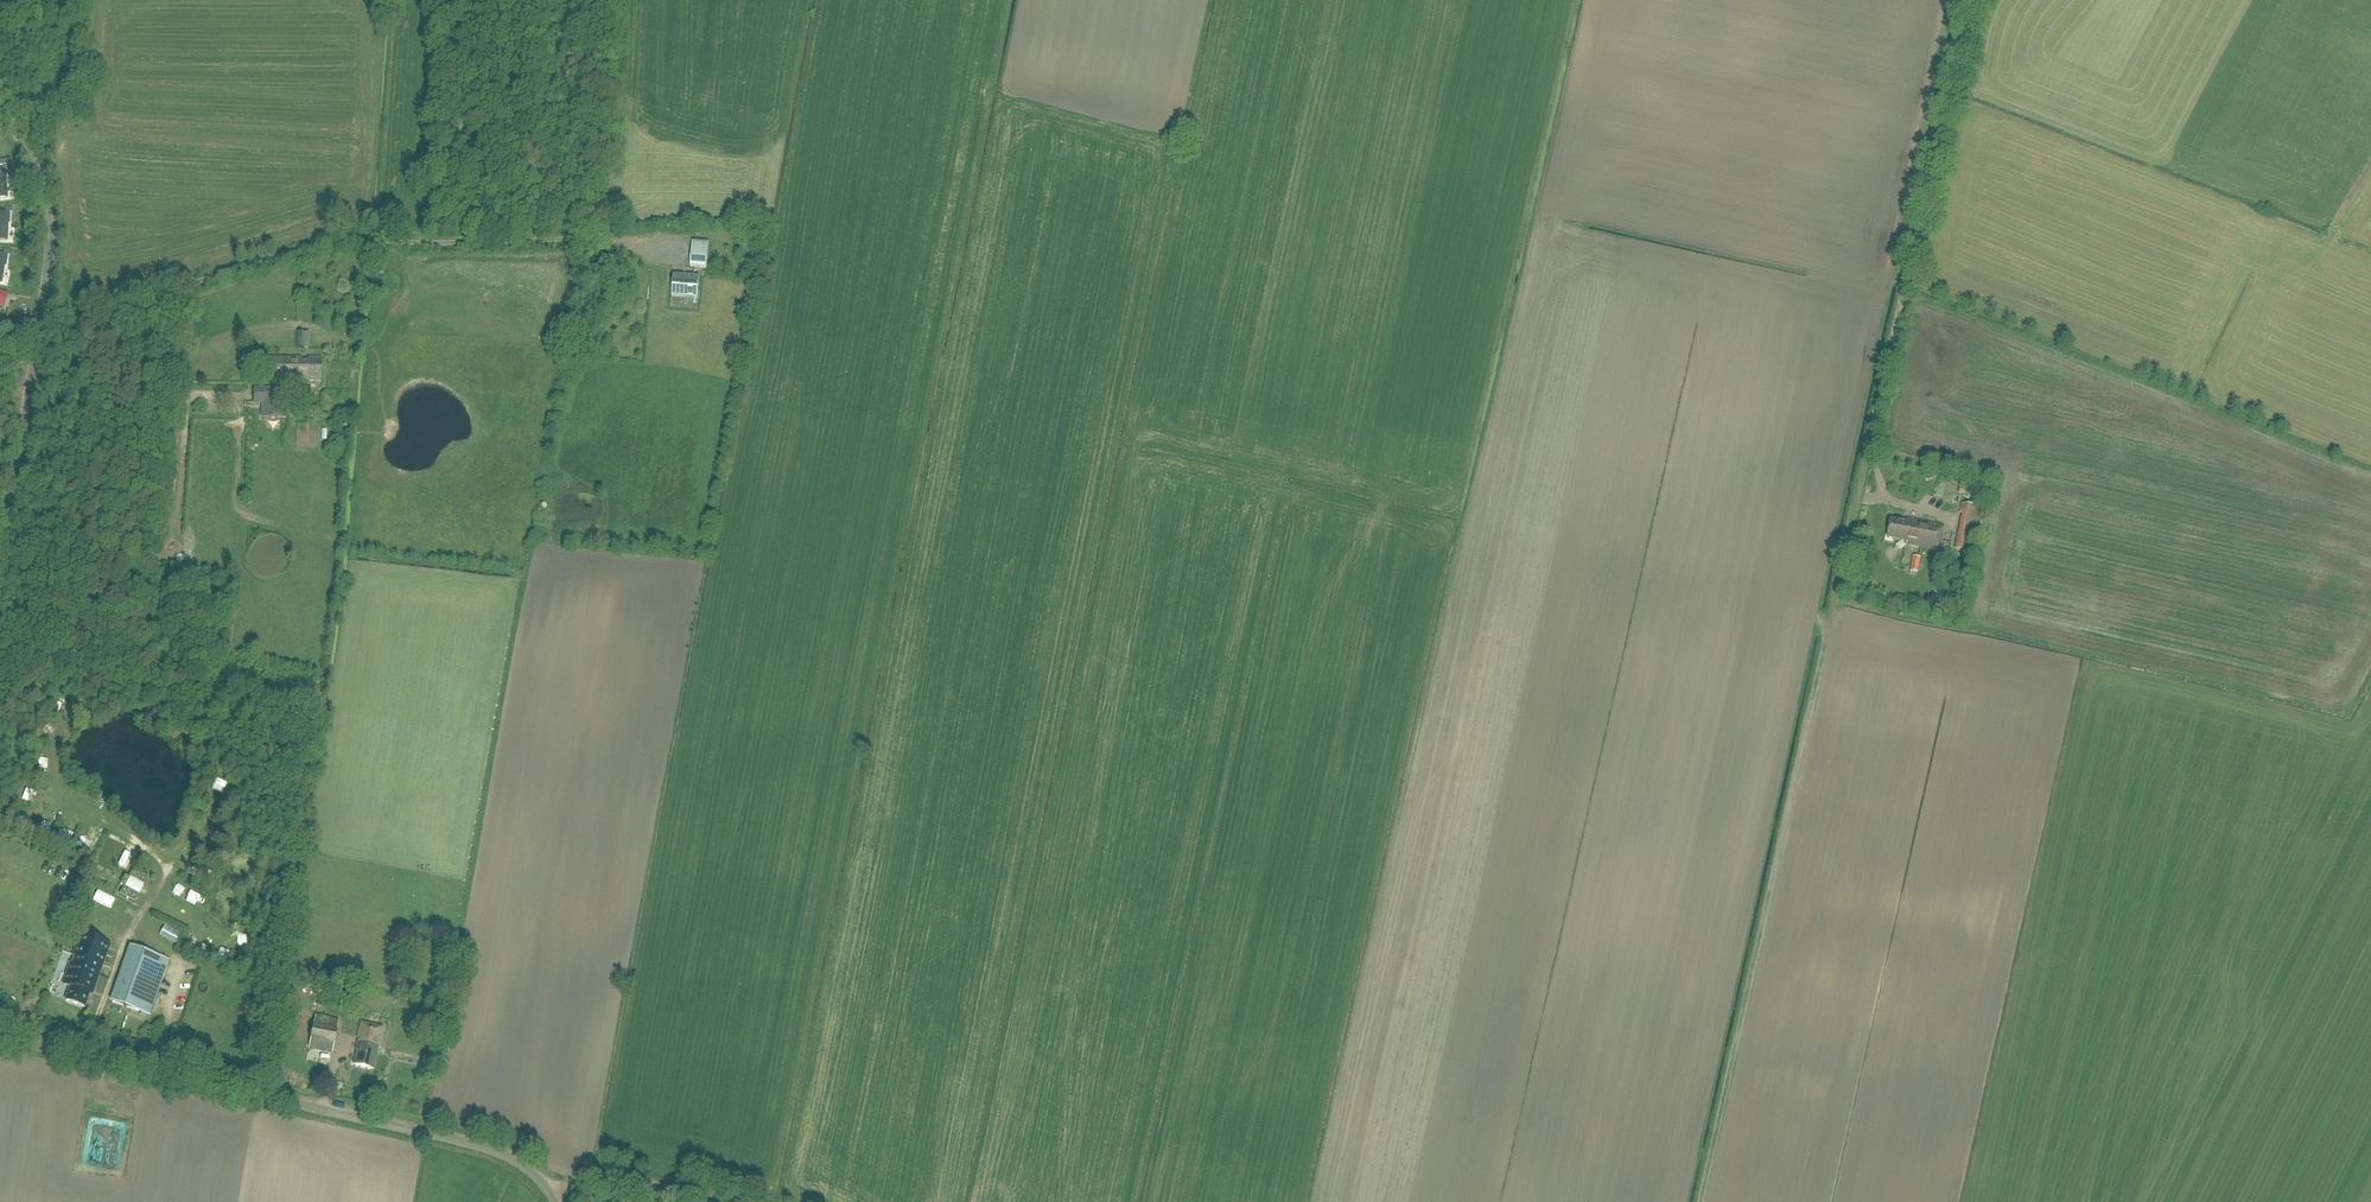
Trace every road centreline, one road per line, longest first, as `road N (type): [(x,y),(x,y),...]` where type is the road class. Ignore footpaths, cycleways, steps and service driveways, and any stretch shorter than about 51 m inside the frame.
road 1 (track): [(1978,0),(1970,9),(1877,395),(1701,1201)]
road 2 (unclassified): [(557,1201),(540,1179),(486,1147),(0,1028)]
road 3 (unclassified): [(0,576),(51,267),(45,187),(0,96)]
road 4 (track): [(555,1196),(611,1174),(726,1201)]

